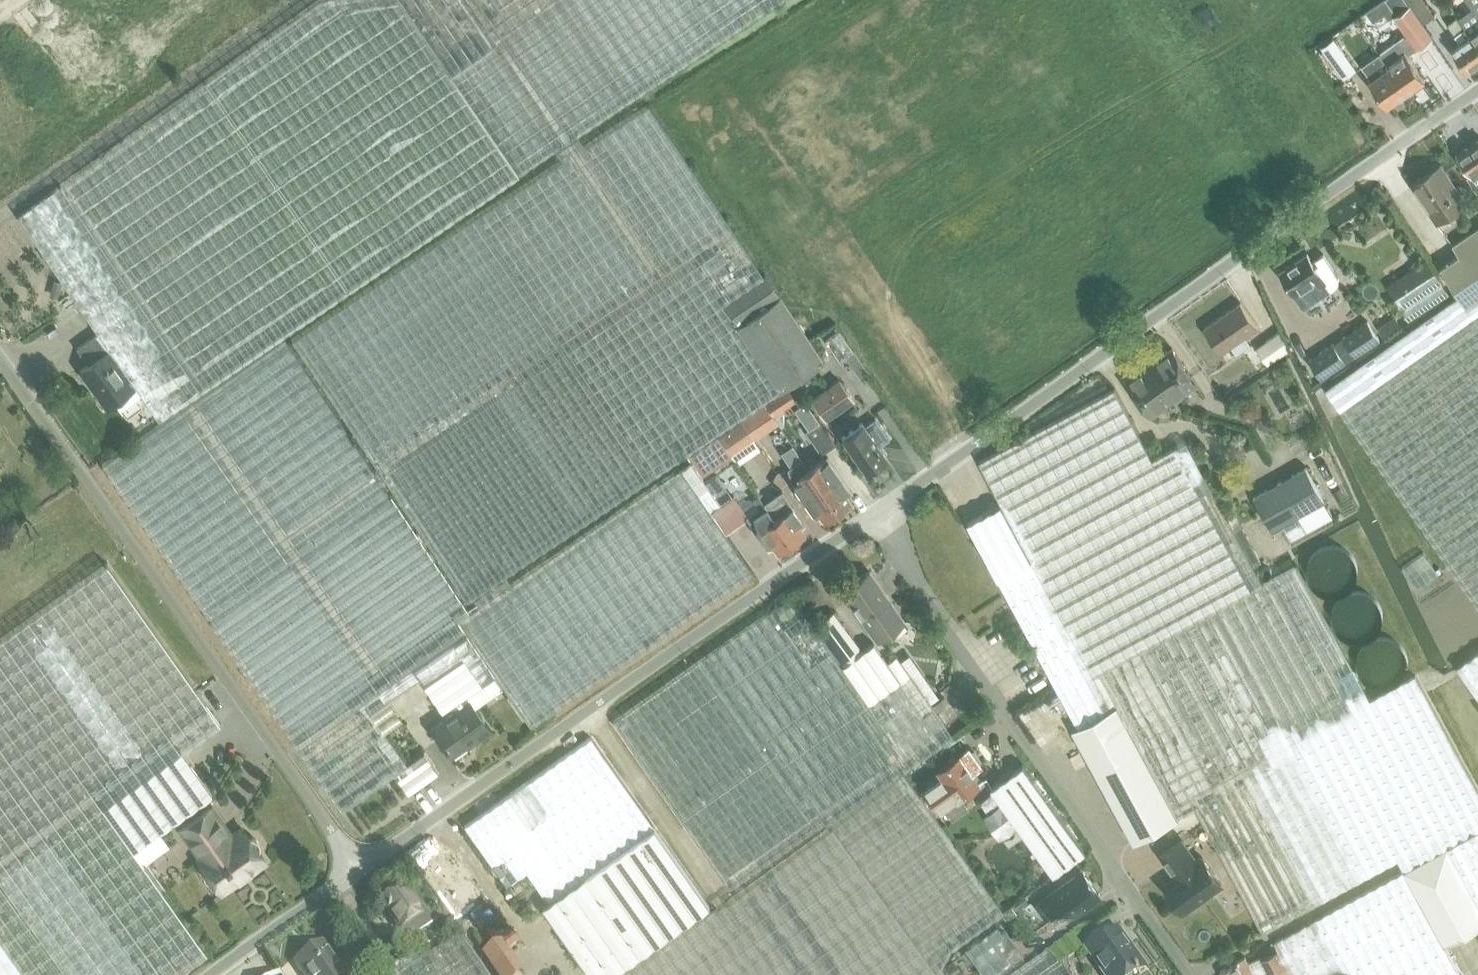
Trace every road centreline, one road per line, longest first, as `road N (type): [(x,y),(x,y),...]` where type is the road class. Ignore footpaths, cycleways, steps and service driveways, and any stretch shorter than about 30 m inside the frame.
road 1 (unclassified): [(1477,89),(872,511)]
road 2 (unclassified): [(872,511),(356,865)]
road 3 (unclassified): [(356,865),(0,358)]
road 4 (unclassified): [(872,511),(1193,974)]
road 5 (unclassified): [(356,865),(204,974)]

